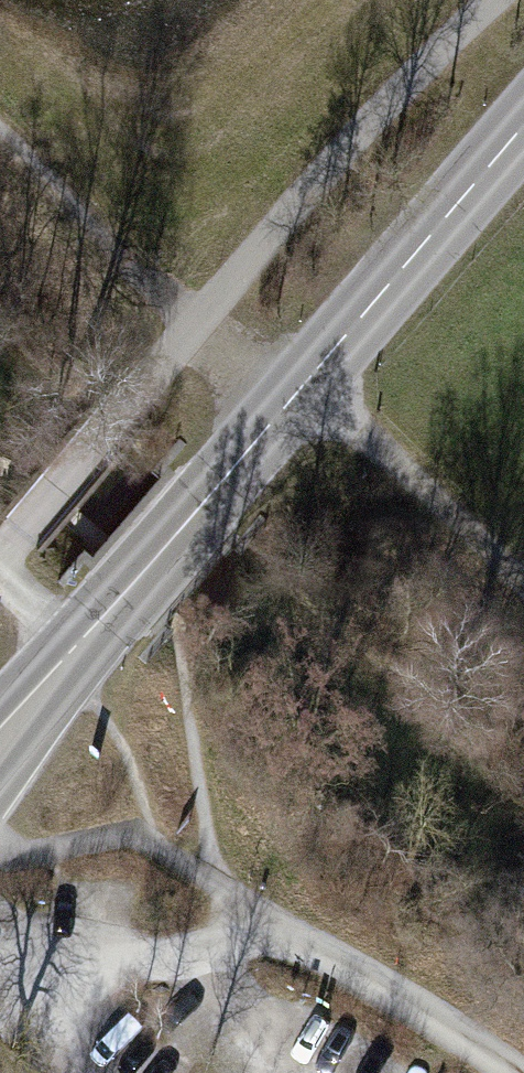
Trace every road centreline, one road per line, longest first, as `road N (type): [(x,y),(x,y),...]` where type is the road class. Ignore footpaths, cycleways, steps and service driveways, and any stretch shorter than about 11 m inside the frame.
road 1 (secondary): [(523,125),(0,743)]
road 2 (track): [(0,143),(192,331),(310,377),(523,583)]
road 3 (track): [(513,1072),(286,934)]

